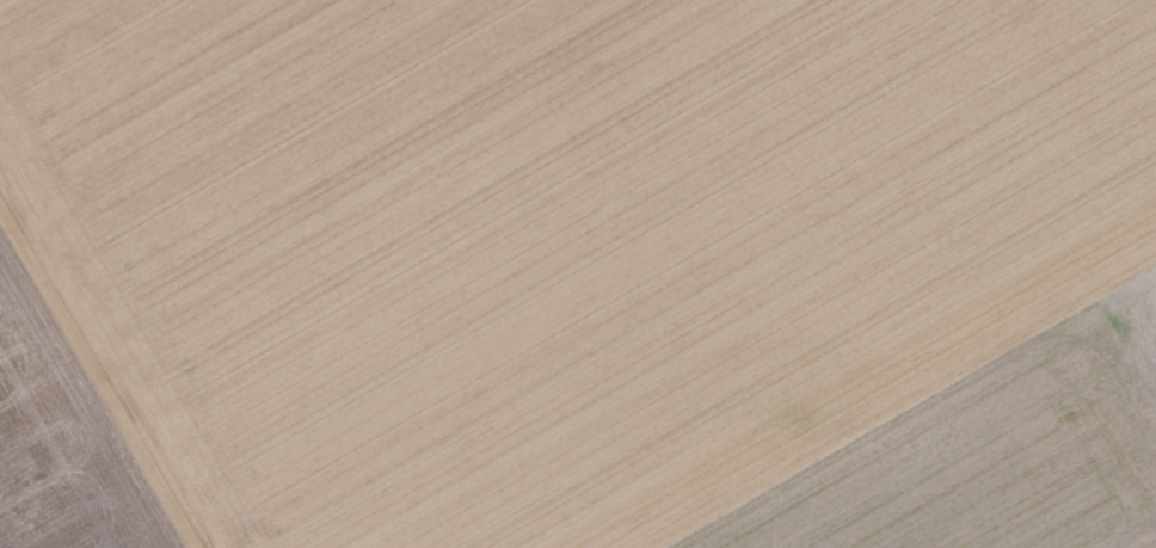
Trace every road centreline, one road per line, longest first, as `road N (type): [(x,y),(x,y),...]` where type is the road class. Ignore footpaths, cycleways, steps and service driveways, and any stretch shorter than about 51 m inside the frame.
road 1 (residential): [(189,547),(0,228)]

